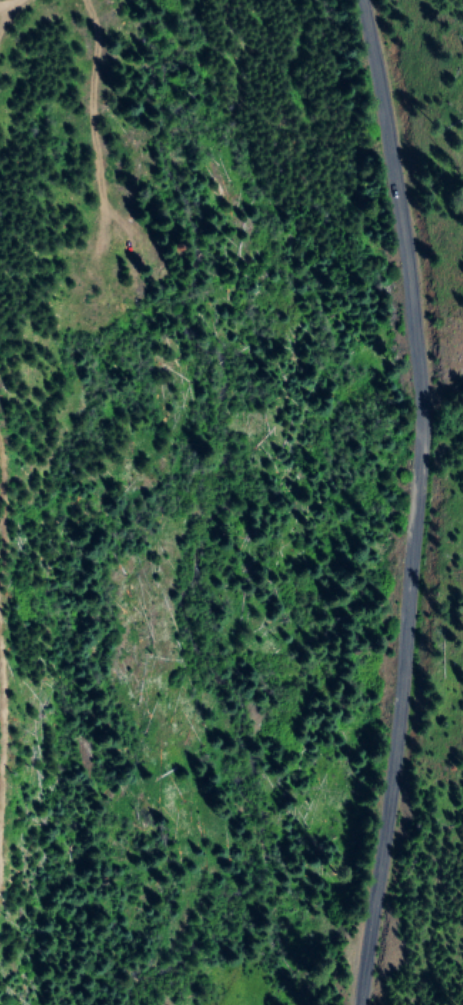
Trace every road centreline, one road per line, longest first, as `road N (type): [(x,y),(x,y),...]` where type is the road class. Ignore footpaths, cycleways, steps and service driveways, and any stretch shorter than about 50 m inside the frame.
road 1 (track): [(26,1004),(65,610),(59,78),(136,0)]
road 2 (secondary): [(331,1004),(399,422),(347,0)]

